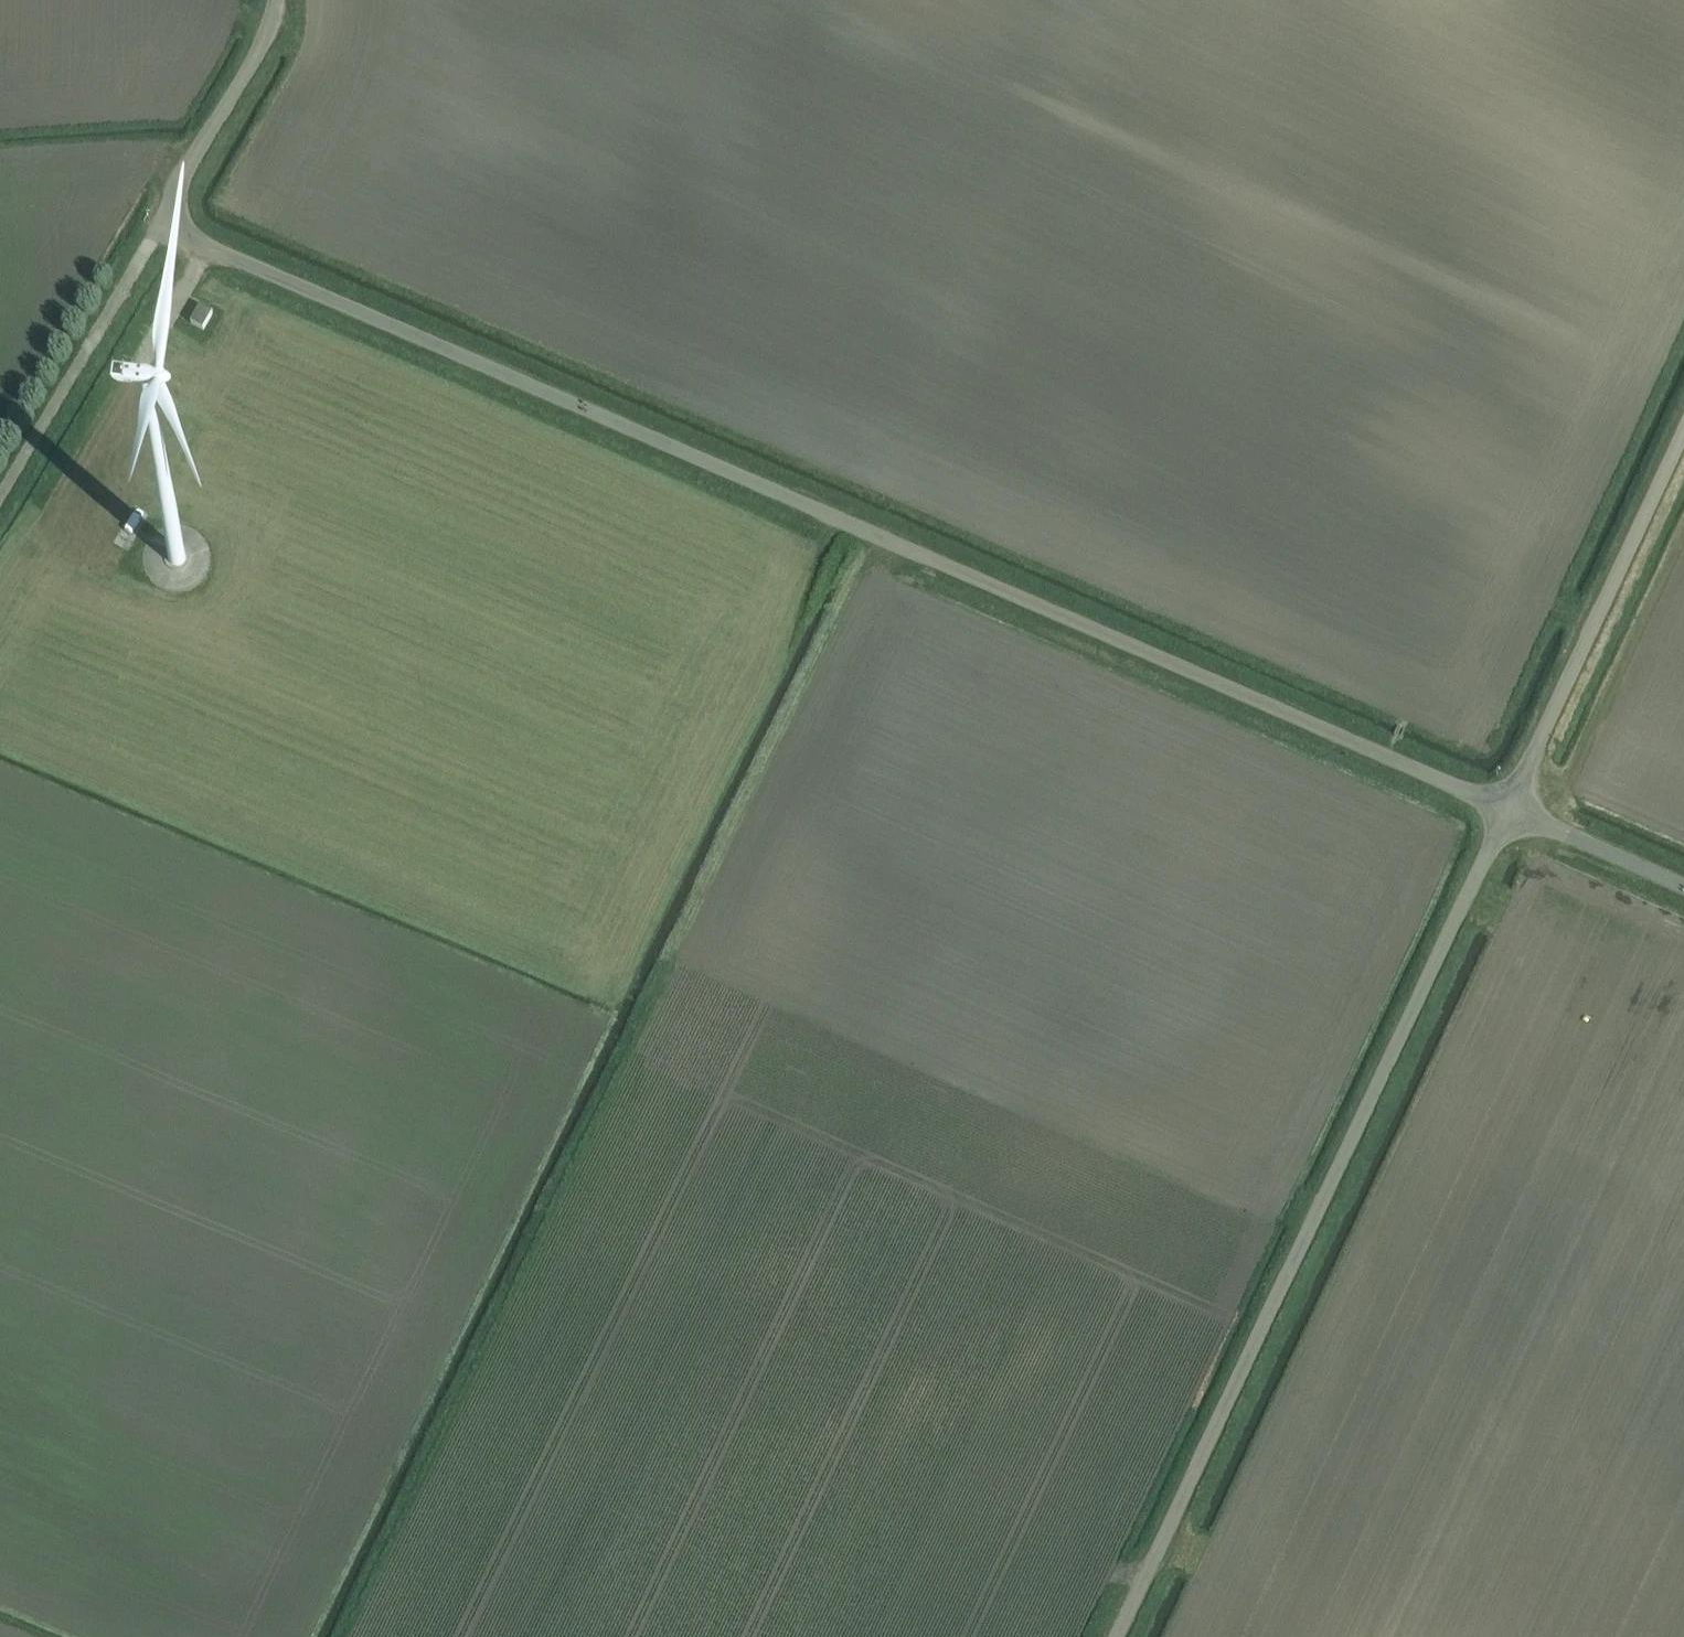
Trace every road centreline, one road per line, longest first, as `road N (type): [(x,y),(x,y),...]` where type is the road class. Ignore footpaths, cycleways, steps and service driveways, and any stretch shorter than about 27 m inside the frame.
road 1 (unclassified): [(1507,813),(157,225),(269,24),(271,0)]
road 2 (unclassified): [(1118,1636),(1507,813)]
road 3 (unclassified): [(1507,813),(1683,428)]
road 4 (unclassified): [(1683,890),(1507,813)]

